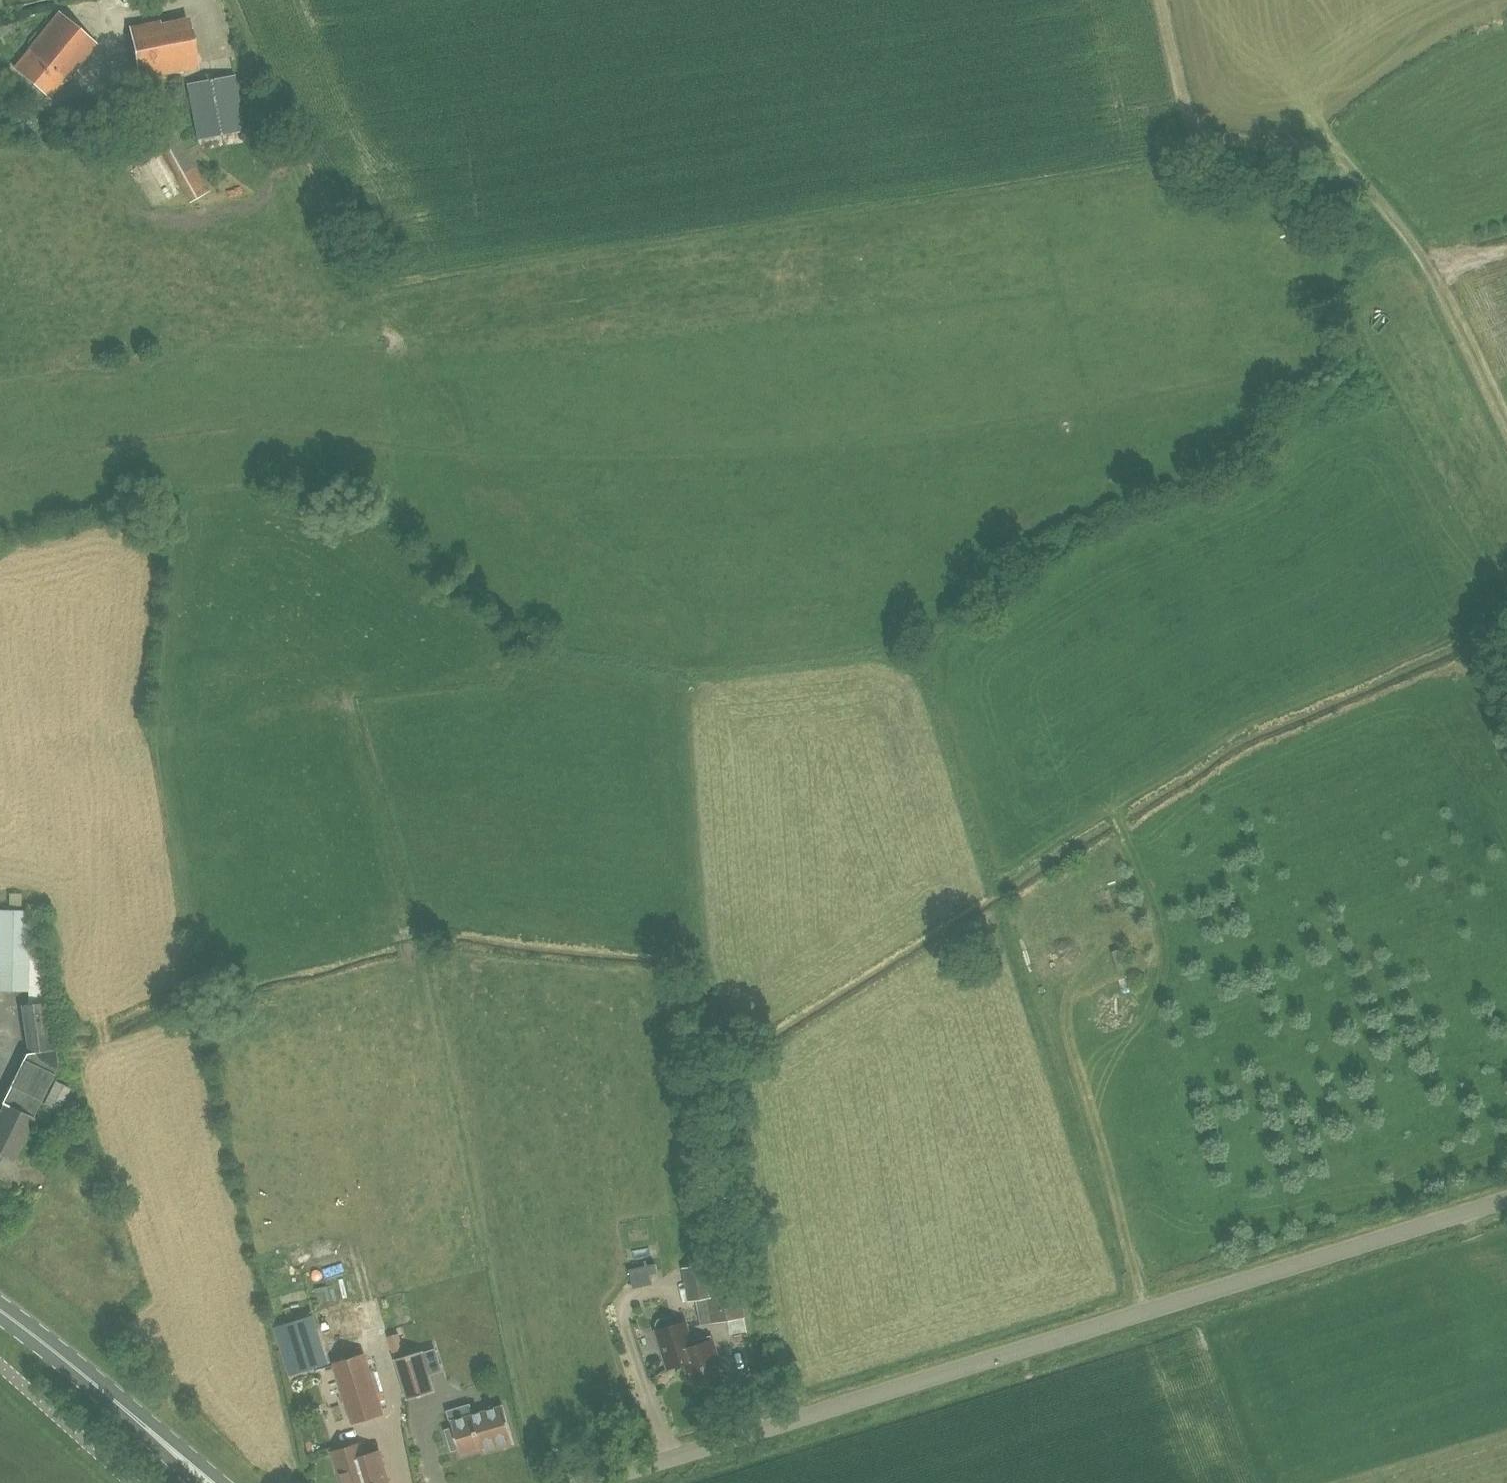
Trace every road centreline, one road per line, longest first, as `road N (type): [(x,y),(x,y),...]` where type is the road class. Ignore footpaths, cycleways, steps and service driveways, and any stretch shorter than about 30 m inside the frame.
road 1 (unclassified): [(583,1482),(1506,1197)]
road 2 (secondary): [(206,1482),(0,1314)]

